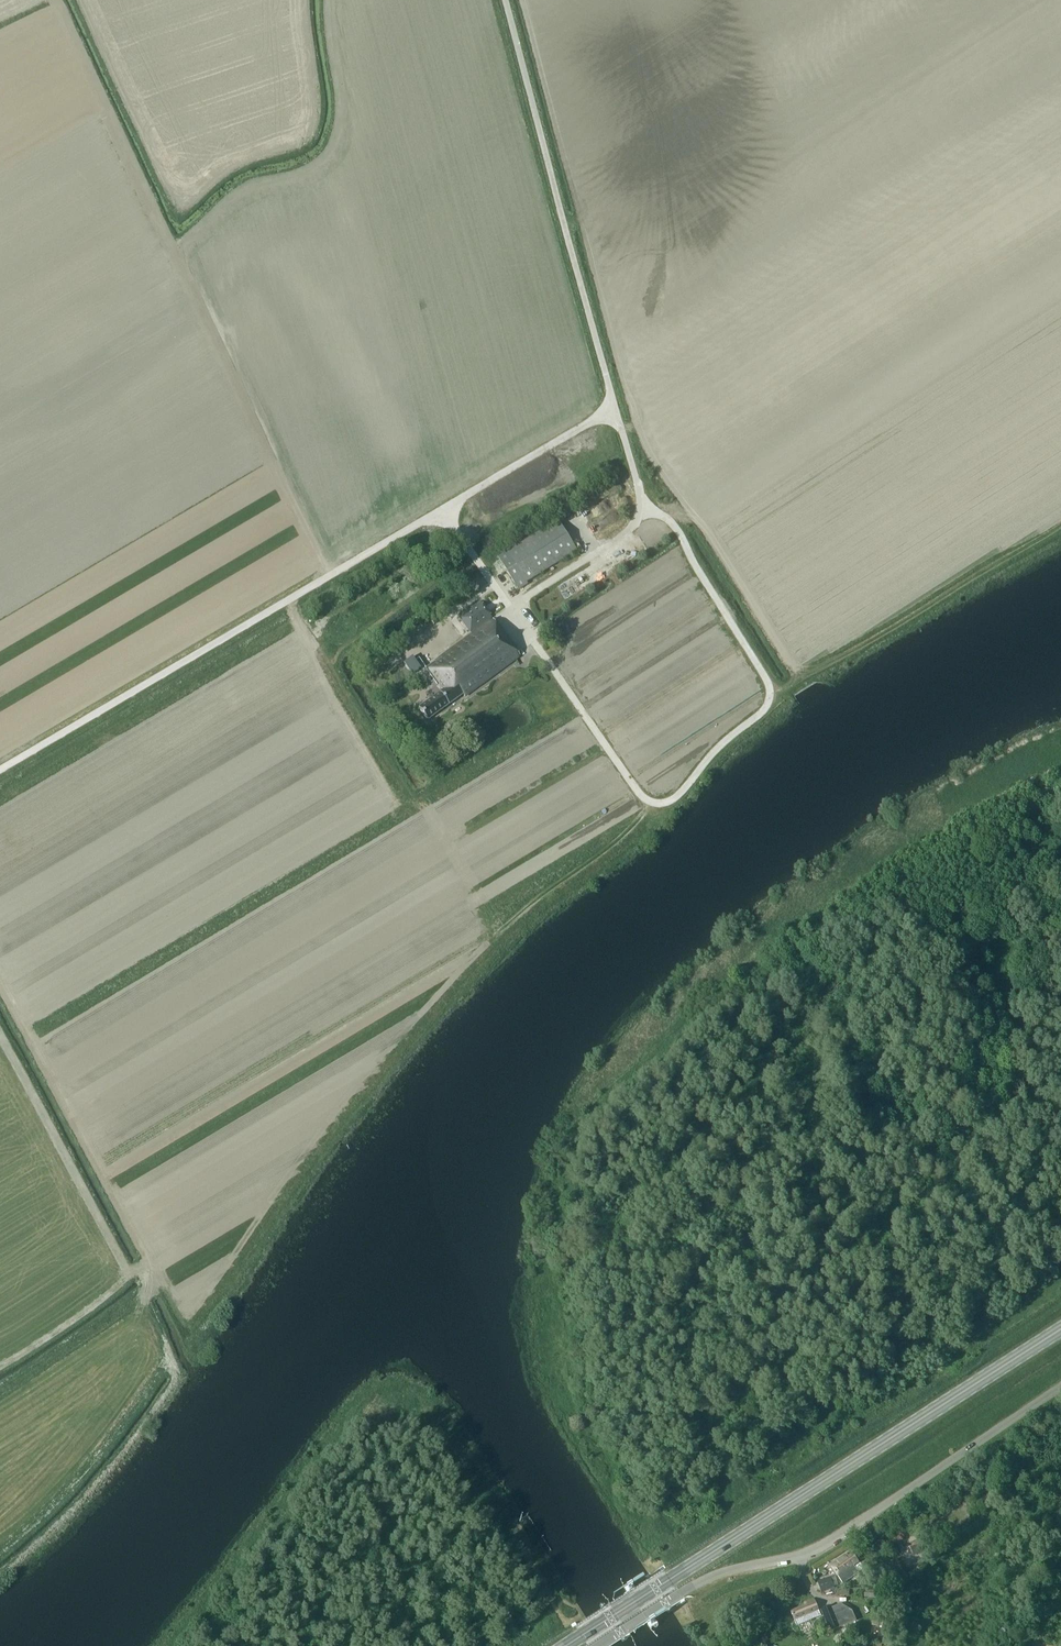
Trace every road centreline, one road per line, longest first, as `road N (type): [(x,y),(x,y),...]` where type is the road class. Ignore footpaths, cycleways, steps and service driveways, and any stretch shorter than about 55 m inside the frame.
road 1 (primary): [(565,1645),(1060,1329)]
road 2 (unclassified): [(597,1645),(709,1577),(827,1543),(1060,1386)]

